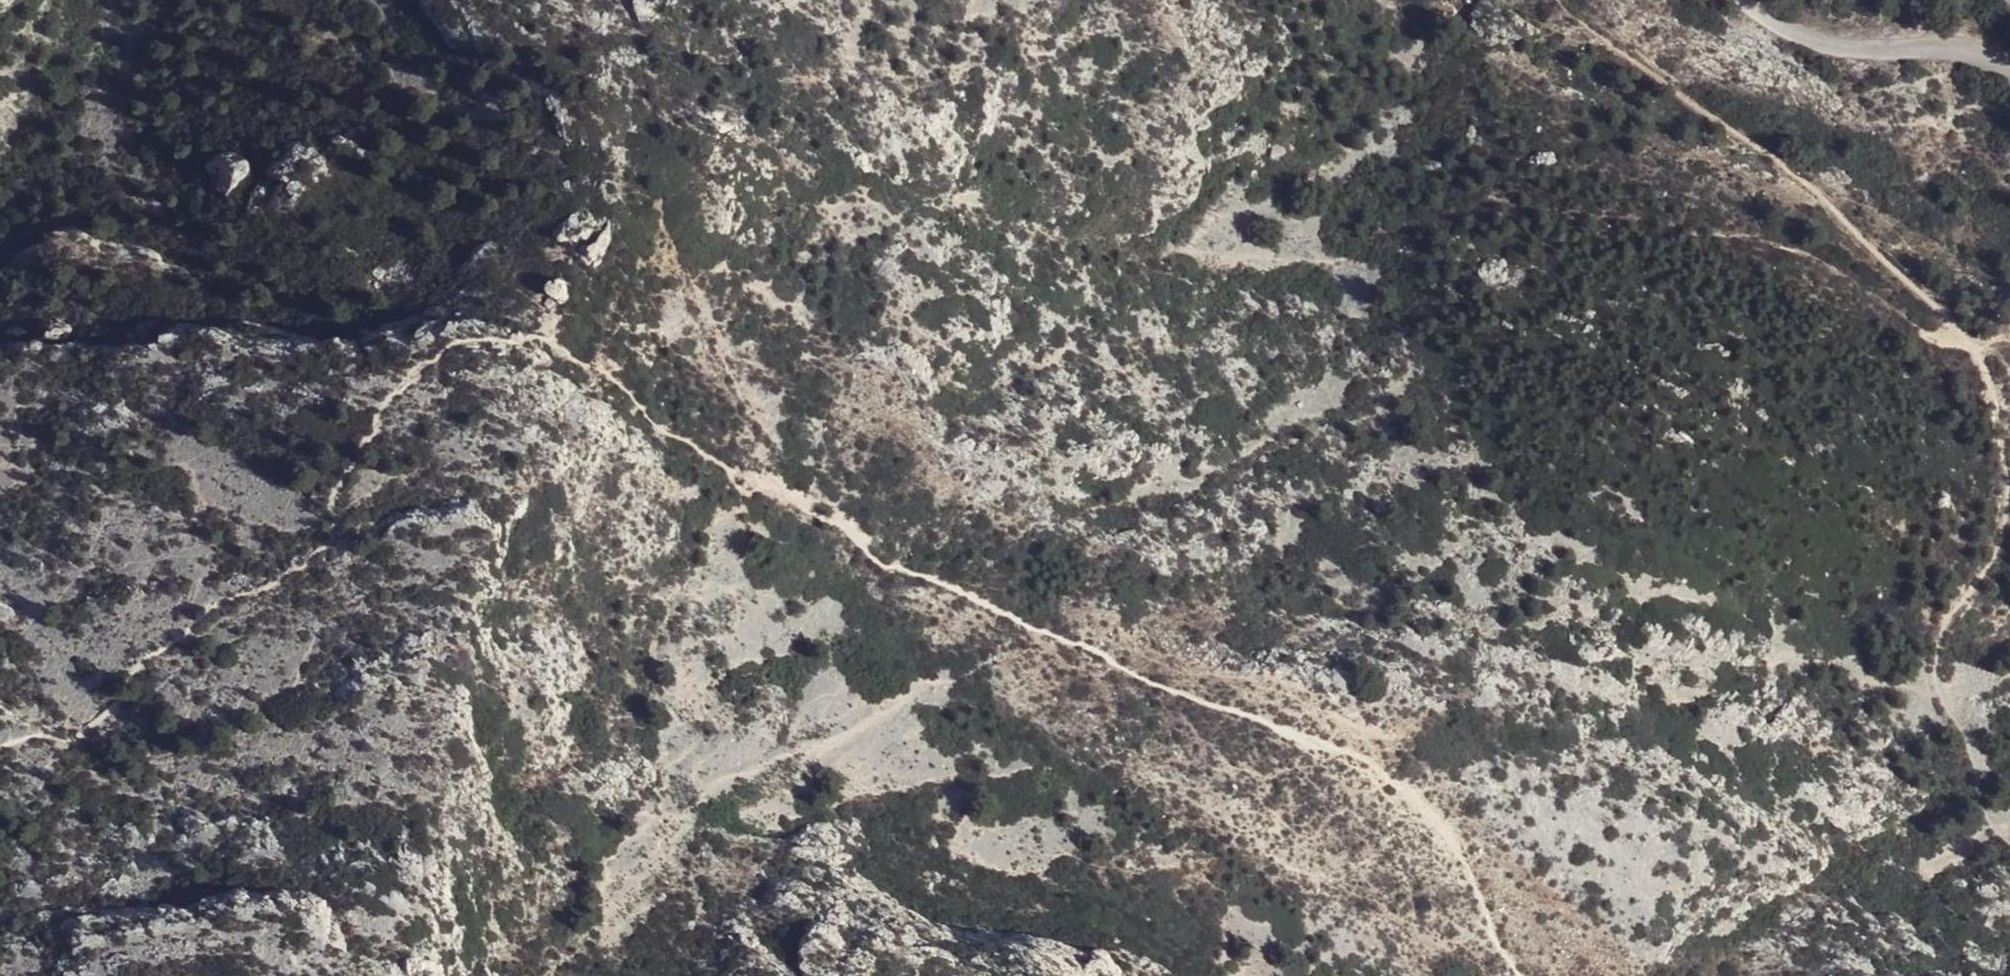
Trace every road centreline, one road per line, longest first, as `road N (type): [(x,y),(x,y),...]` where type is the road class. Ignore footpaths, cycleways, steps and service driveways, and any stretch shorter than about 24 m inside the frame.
road 1 (unclassified): [(2009,68),(1960,49),(1833,45),(1744,0)]

